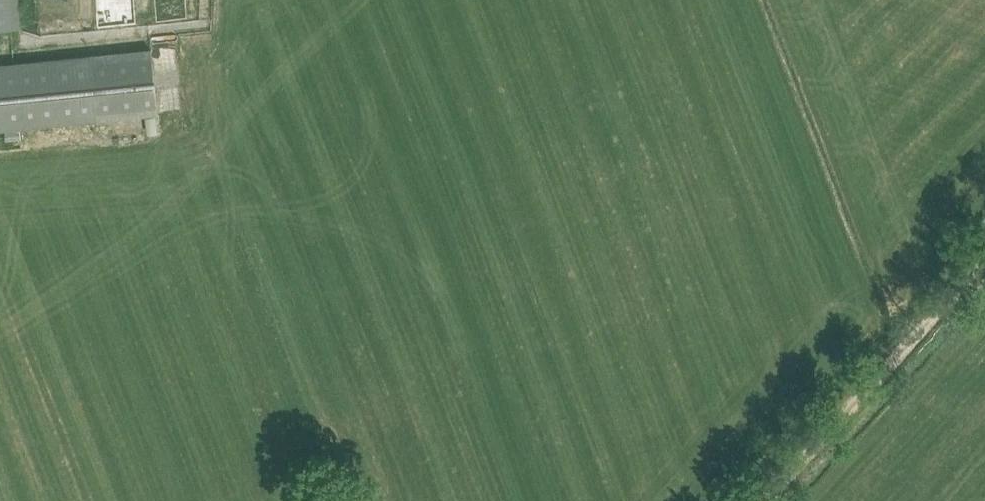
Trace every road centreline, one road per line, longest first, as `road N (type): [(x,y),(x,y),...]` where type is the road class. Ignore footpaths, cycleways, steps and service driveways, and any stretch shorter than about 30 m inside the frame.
road 1 (track): [(784,500),(984,277)]

